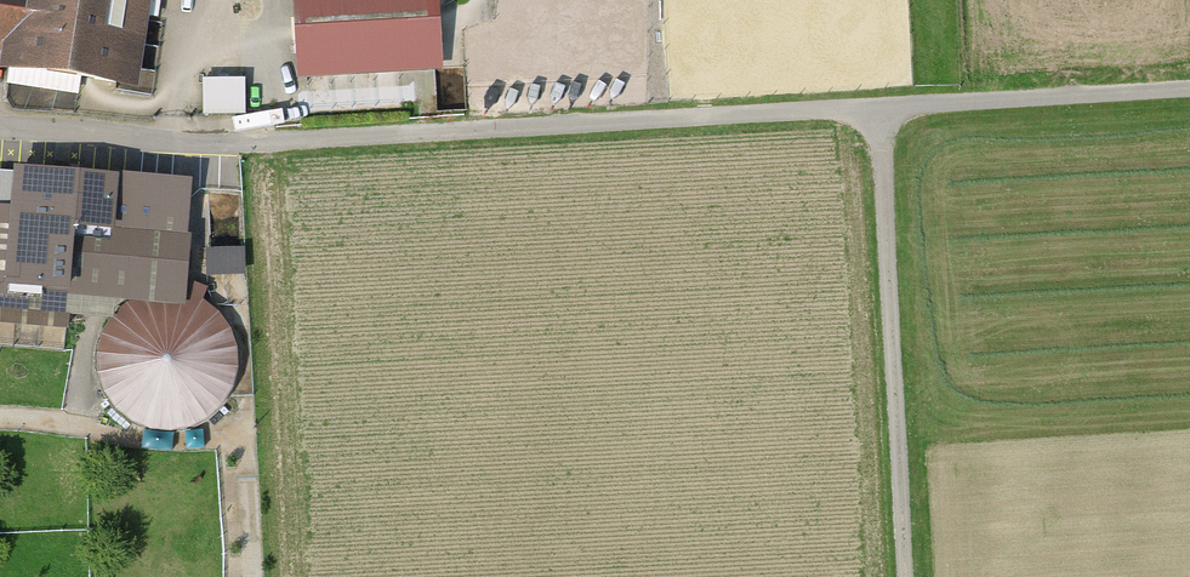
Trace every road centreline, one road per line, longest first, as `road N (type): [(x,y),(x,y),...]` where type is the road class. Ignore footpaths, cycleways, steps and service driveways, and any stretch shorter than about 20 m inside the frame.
road 1 (track): [(1189,90),(244,133)]
road 2 (track): [(877,109),(904,576)]
road 3 (residential): [(244,133),(0,126)]

